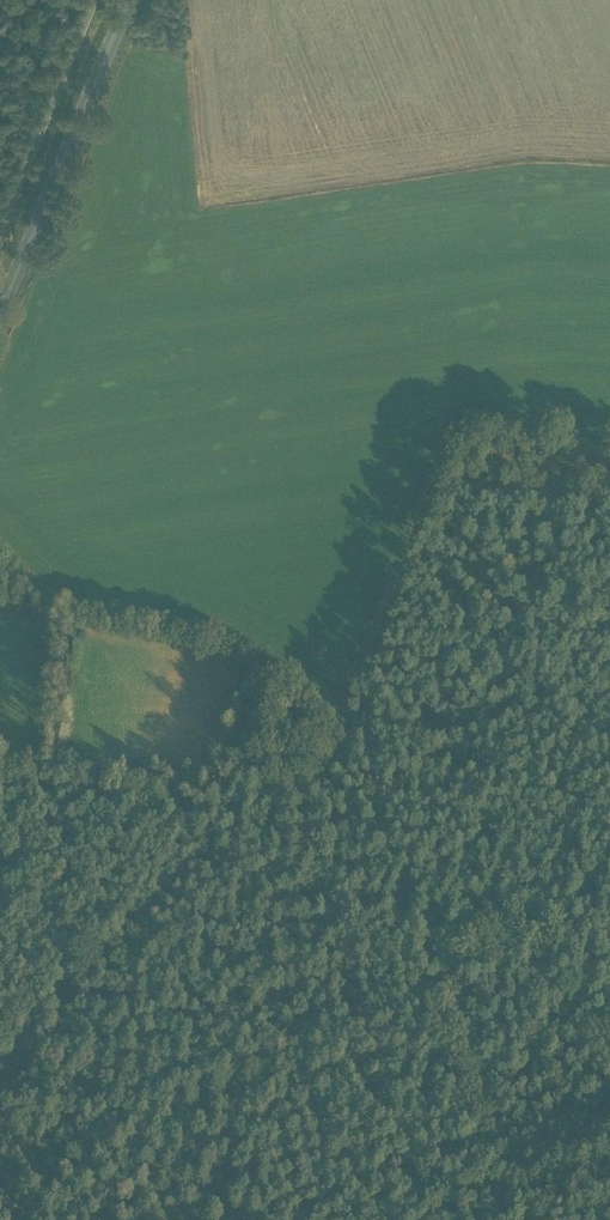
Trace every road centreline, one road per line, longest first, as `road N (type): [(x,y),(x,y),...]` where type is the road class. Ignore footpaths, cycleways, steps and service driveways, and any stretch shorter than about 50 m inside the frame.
road 1 (track): [(543,1219),(495,1135),(350,762),(348,724),(453,430)]
road 2 (track): [(0,1058),(236,831),(299,788),(348,724)]
road 3 (track): [(0,553),(58,602),(232,642),(277,671),(320,716),(348,724)]
road 4 (primary): [(0,314),(128,0)]
road 5 (track): [(348,724),(503,712),(609,732)]
road 6 (track): [(0,794),(117,802),(190,833),(204,861)]

